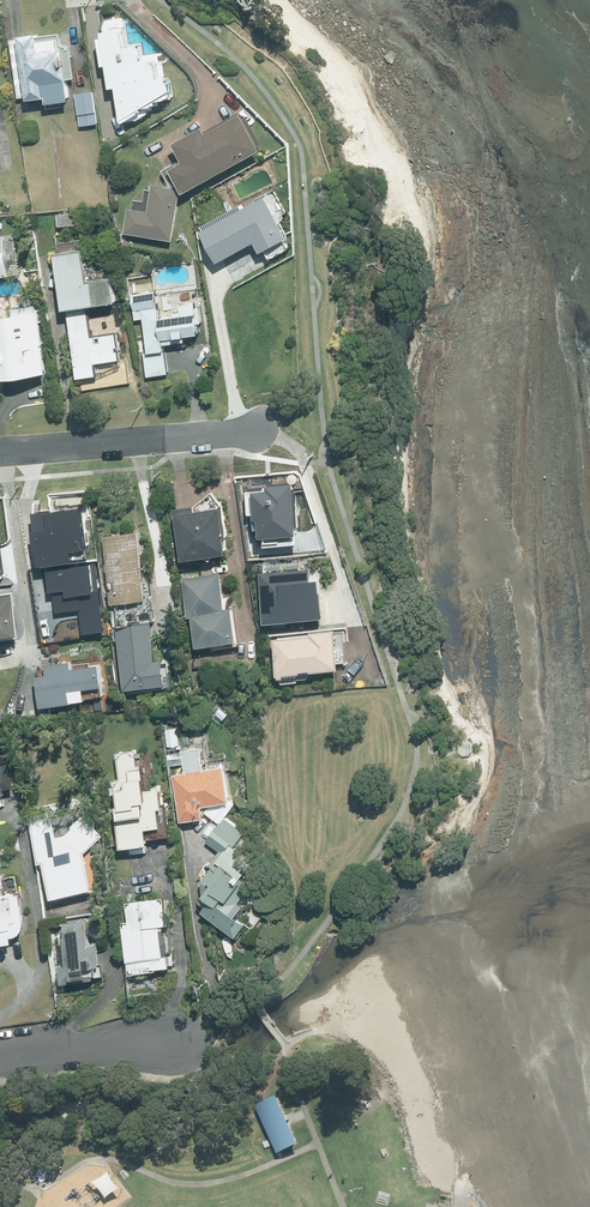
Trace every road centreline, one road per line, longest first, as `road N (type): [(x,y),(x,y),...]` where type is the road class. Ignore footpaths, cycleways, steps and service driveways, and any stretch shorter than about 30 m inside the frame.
road 1 (residential): [(254,428),(0,452)]
road 2 (residential): [(0,1055),(176,1046)]

